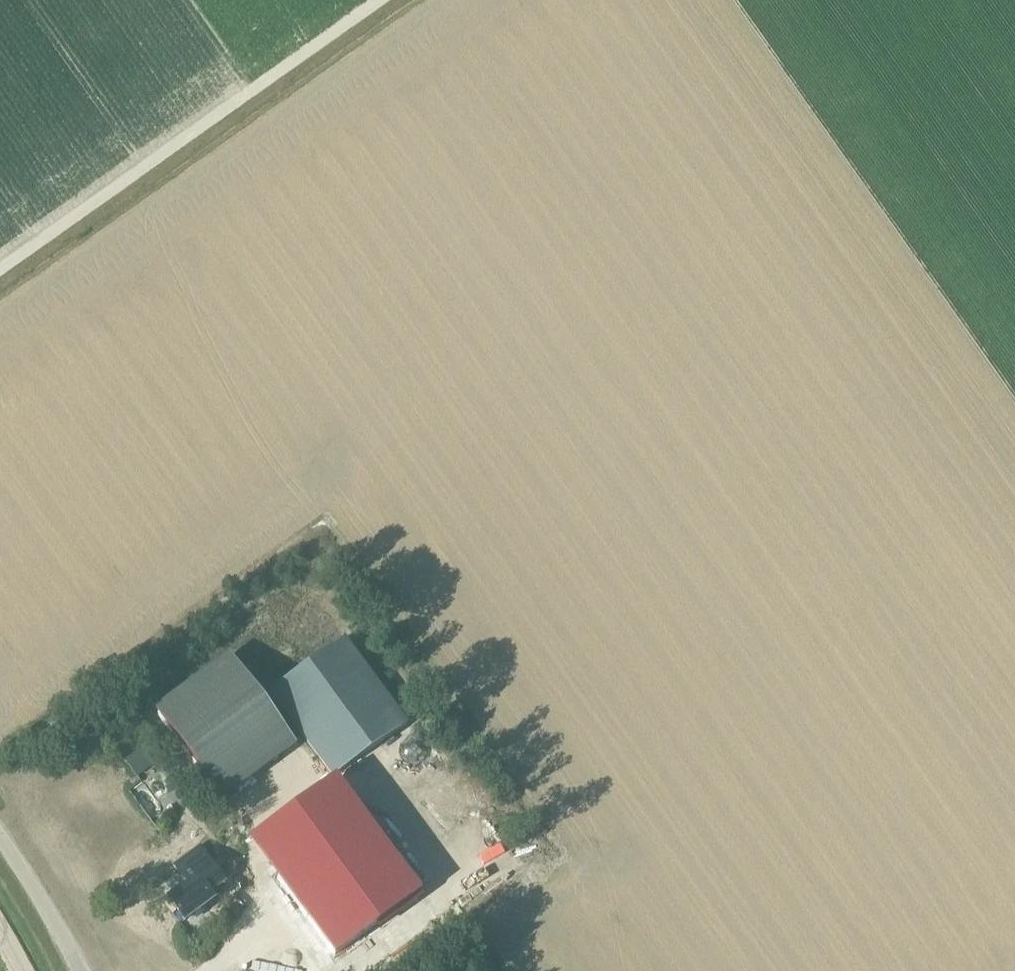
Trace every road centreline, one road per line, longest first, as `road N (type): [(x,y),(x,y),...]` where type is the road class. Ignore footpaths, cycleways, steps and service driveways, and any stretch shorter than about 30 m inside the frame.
road 1 (unclassified): [(79,970),(0,838)]

